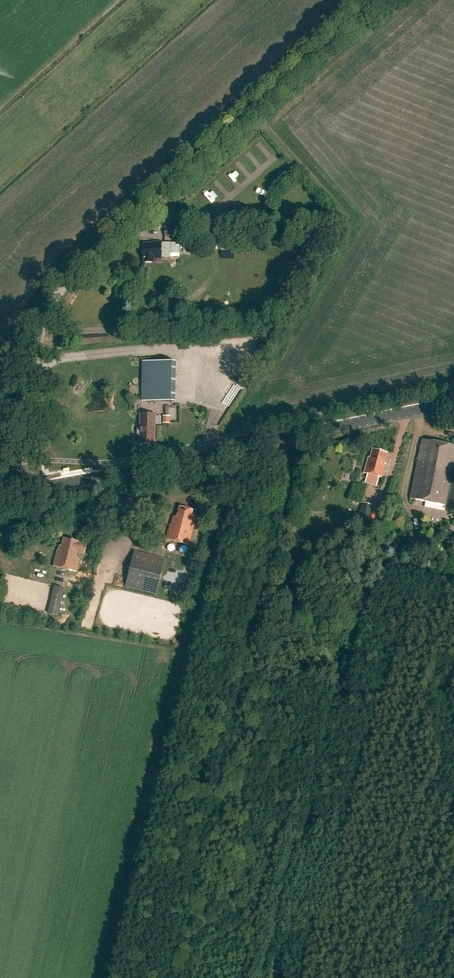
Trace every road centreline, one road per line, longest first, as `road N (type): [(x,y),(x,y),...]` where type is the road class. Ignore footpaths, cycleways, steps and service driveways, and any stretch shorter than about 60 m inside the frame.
road 1 (residential): [(18,490),(37,349),(69,278),(374,0)]
road 2 (secondary): [(453,405),(18,490)]

